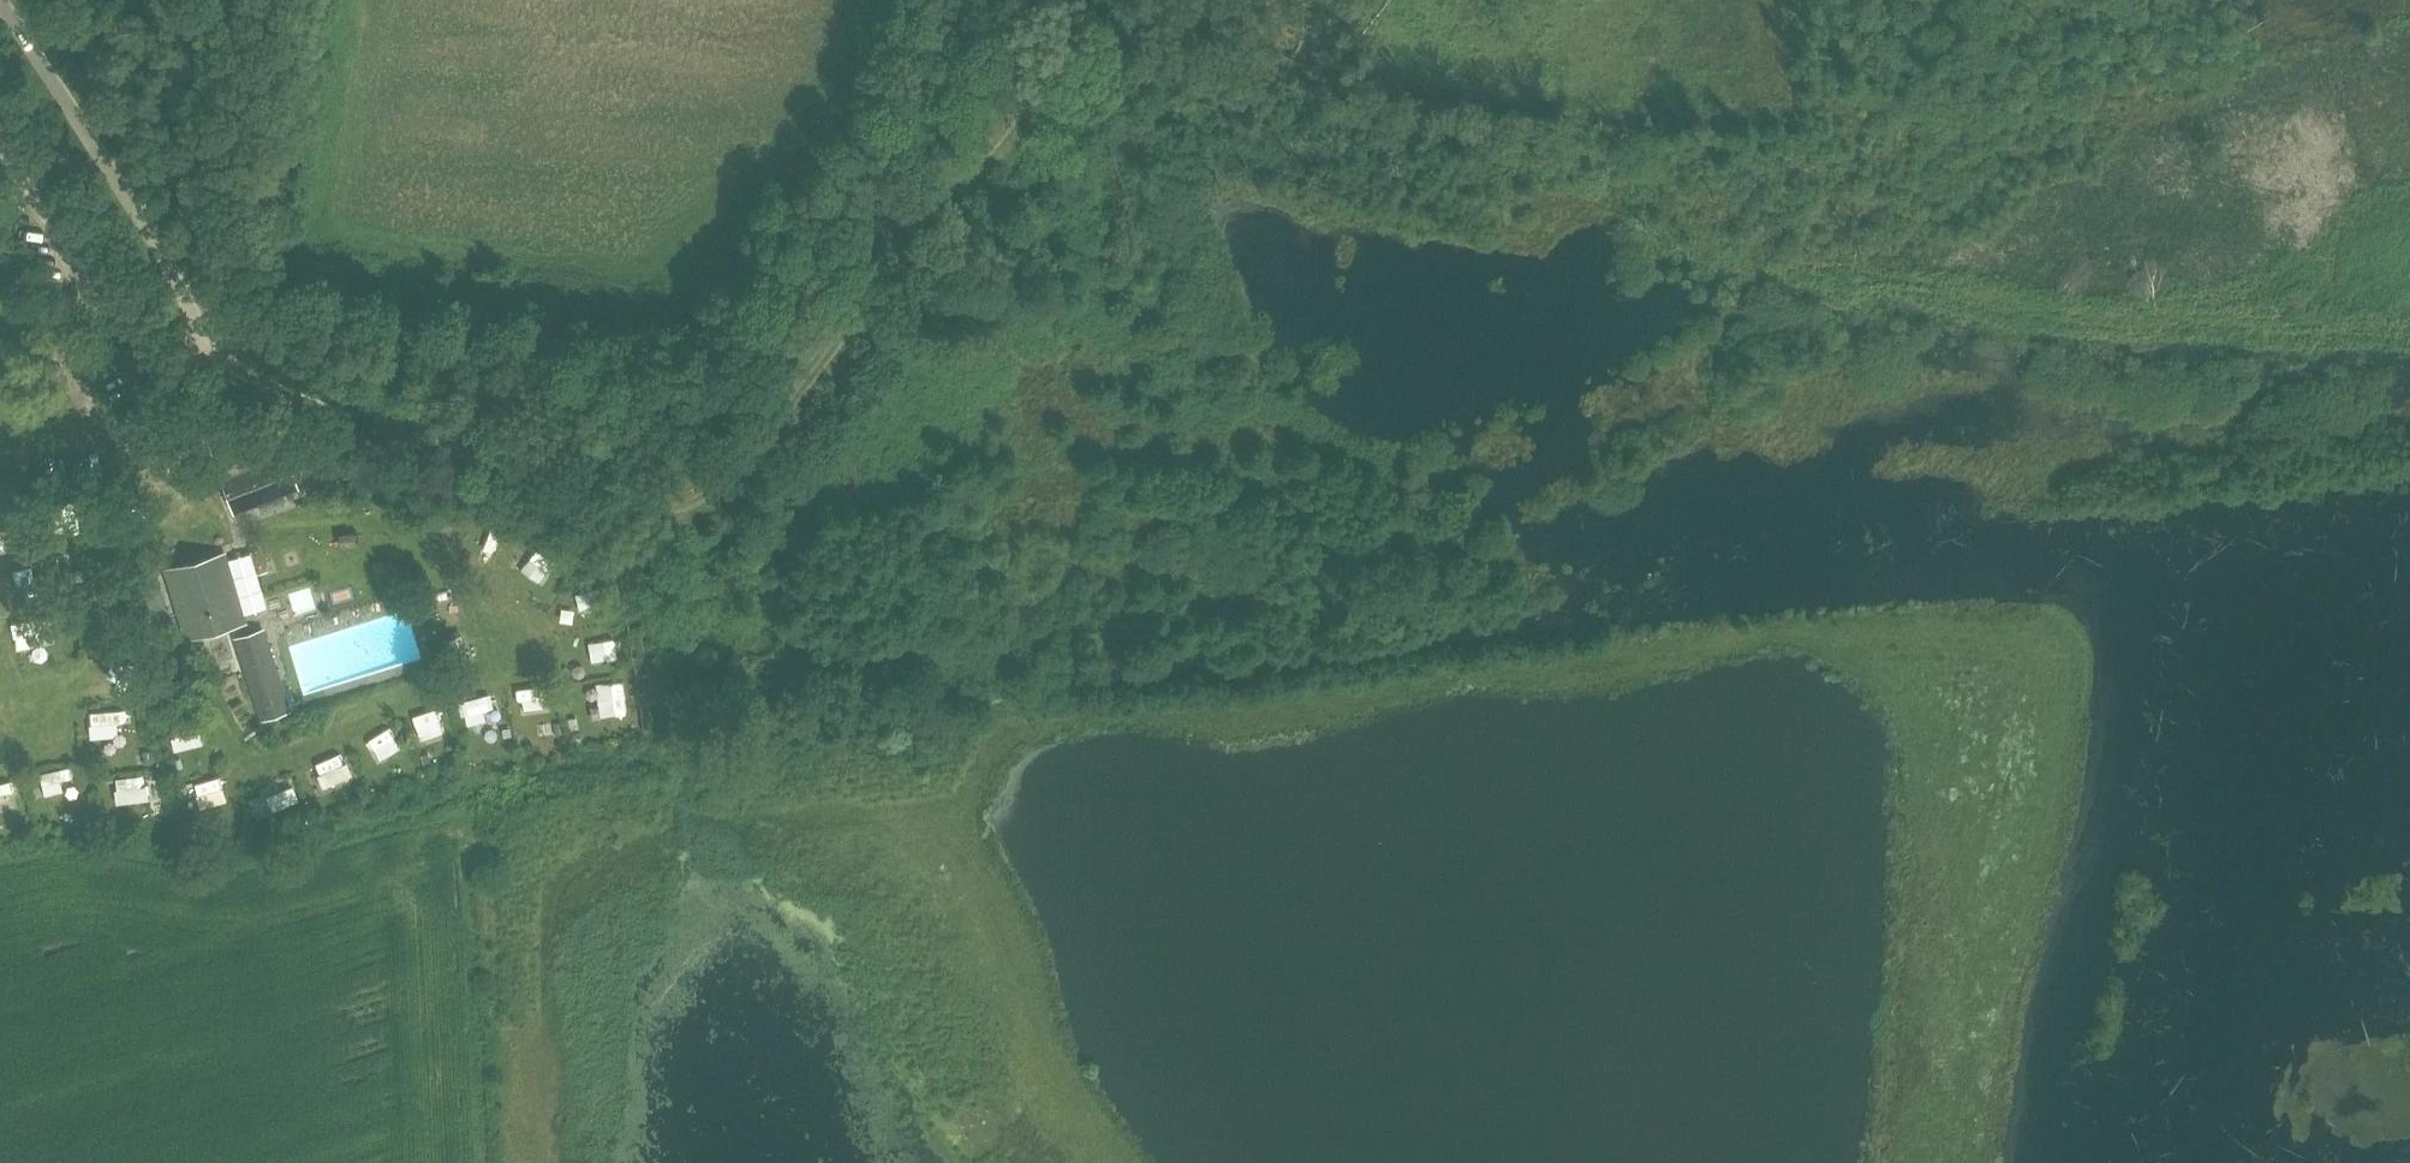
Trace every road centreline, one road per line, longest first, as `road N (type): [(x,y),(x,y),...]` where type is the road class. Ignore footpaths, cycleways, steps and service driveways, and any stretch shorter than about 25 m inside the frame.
road 1 (track): [(1078,0),(1049,64),(775,437),(677,508),(618,504),(429,433),(284,394),(227,361)]
road 2 (unclassified): [(227,361),(0,7)]

